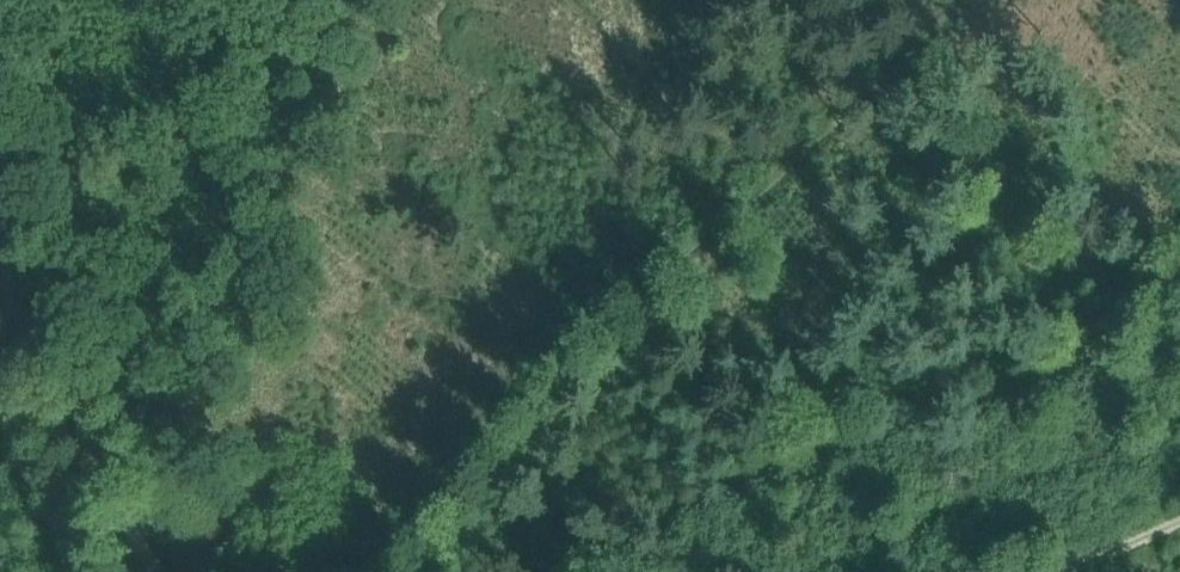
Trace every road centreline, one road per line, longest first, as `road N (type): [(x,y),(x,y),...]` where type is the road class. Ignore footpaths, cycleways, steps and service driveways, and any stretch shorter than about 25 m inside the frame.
road 1 (track): [(975,0),(853,115),(549,360),(422,500),(330,571)]
road 2 (track): [(0,261),(63,406),(157,571)]
road 3 (track): [(1050,571),(1179,517)]

